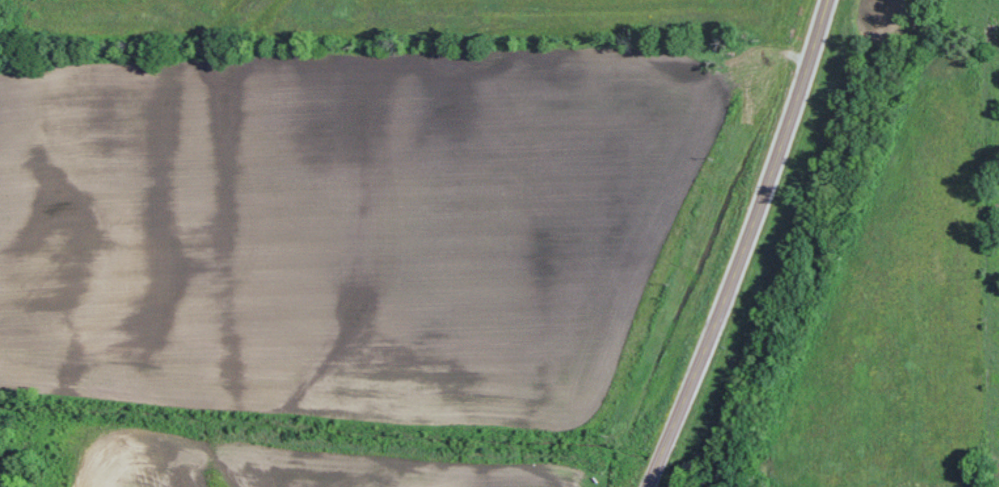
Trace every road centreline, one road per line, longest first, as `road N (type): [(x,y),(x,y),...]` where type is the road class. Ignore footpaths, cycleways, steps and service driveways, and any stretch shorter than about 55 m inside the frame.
road 1 (primary): [(645,486),(732,277),(826,0)]

